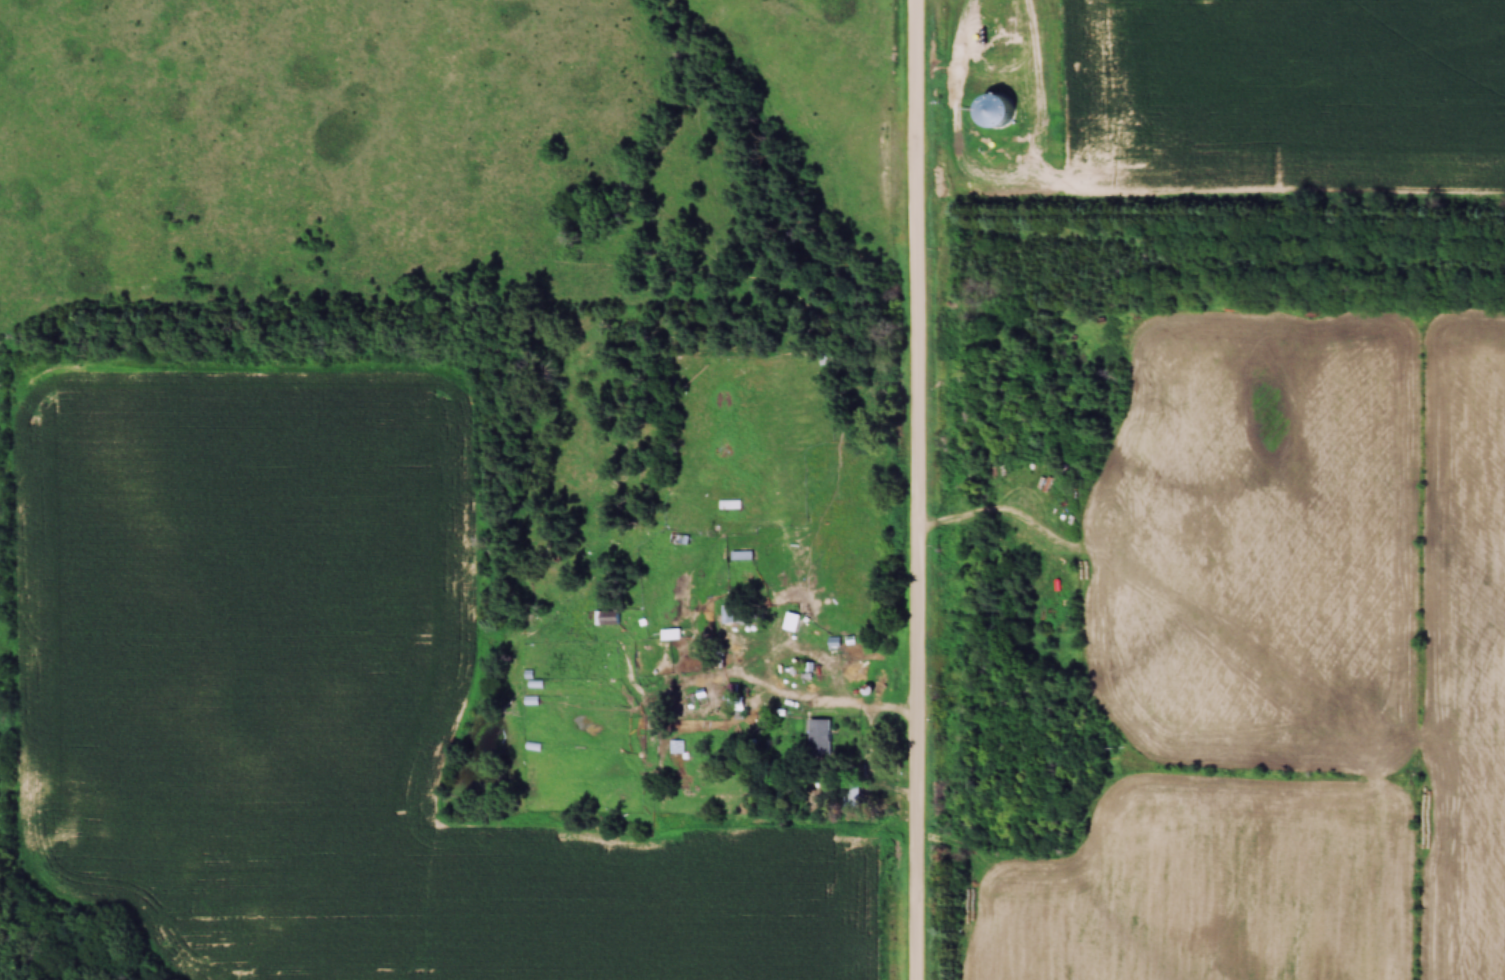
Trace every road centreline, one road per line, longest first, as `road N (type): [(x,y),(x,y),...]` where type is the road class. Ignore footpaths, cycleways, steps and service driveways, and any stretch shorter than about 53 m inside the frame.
road 1 (residential): [(918,979),(919,0)]

